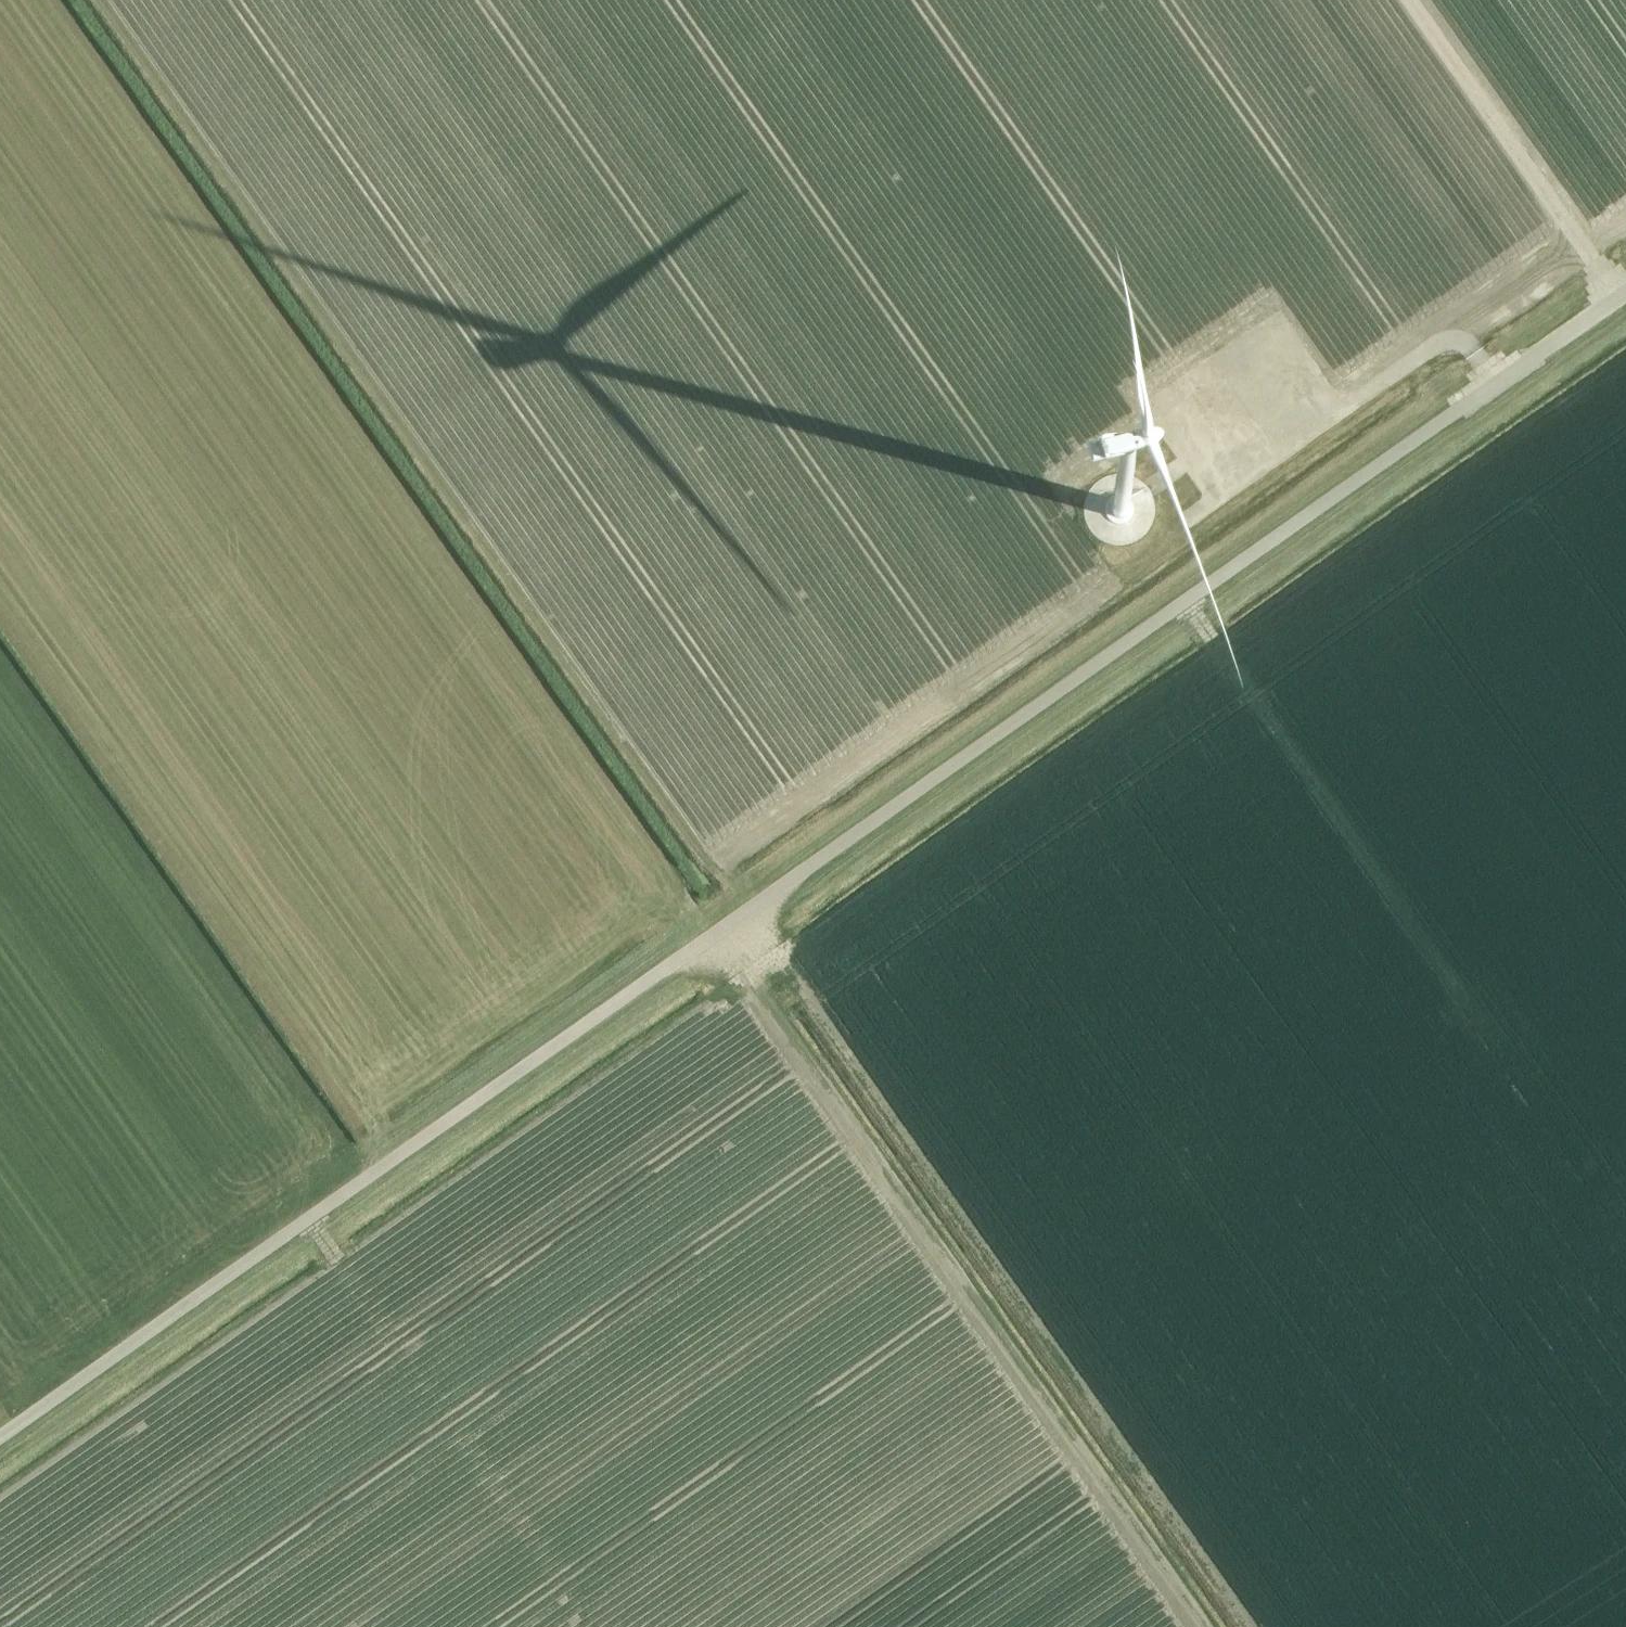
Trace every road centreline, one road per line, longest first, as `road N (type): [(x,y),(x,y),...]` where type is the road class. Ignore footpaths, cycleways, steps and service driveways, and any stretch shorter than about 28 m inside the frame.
road 1 (unclassified): [(1625,294),(0,1438)]

